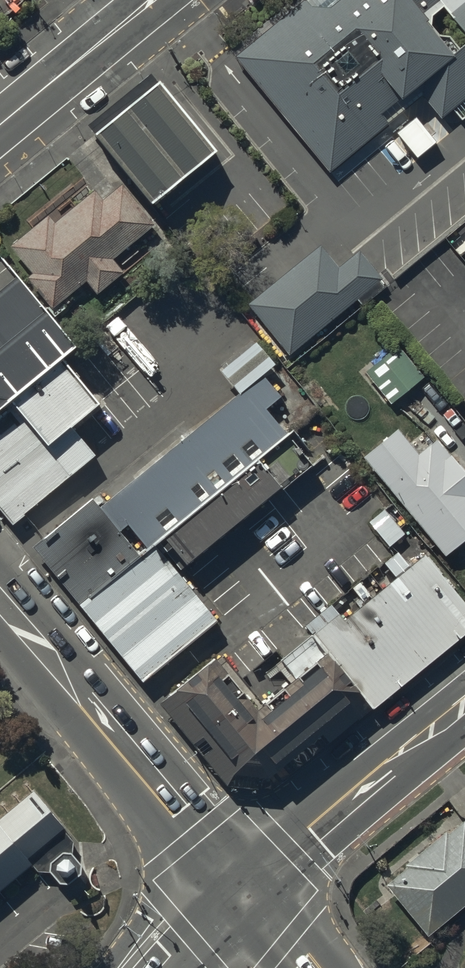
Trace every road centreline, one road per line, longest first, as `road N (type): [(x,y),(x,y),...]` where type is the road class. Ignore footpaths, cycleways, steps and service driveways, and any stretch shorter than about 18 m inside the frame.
road 1 (secondary): [(239,894),(0,597)]
road 2 (secondary): [(464,703),(239,894)]
road 3 (residential): [(0,126),(152,0)]

